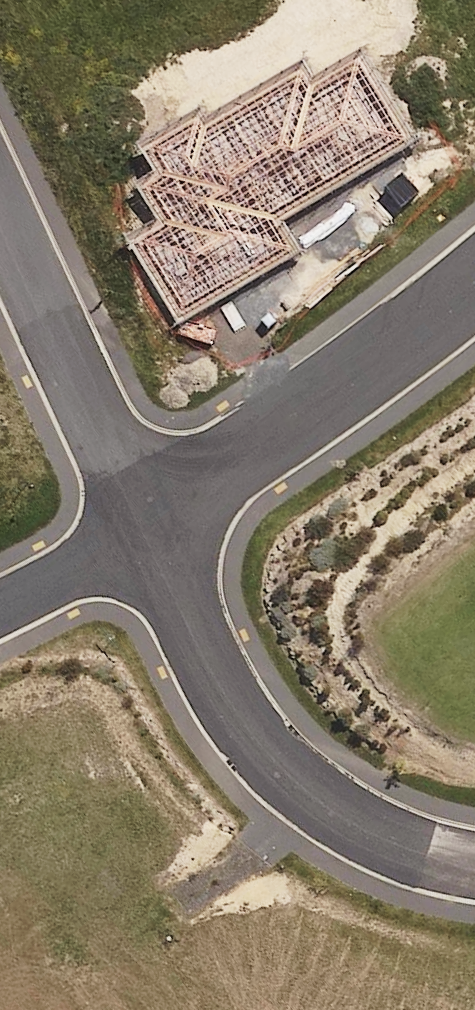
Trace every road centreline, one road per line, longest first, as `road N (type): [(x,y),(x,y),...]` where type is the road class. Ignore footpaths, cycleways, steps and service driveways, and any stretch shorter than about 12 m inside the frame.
road 1 (residential): [(153,529),(235,701),(286,768),(349,819),(474,864)]
road 2 (residential): [(474,279),(153,529)]
road 3 (residential): [(153,529),(0,218)]
road 4 (residential): [(153,529),(0,603)]

